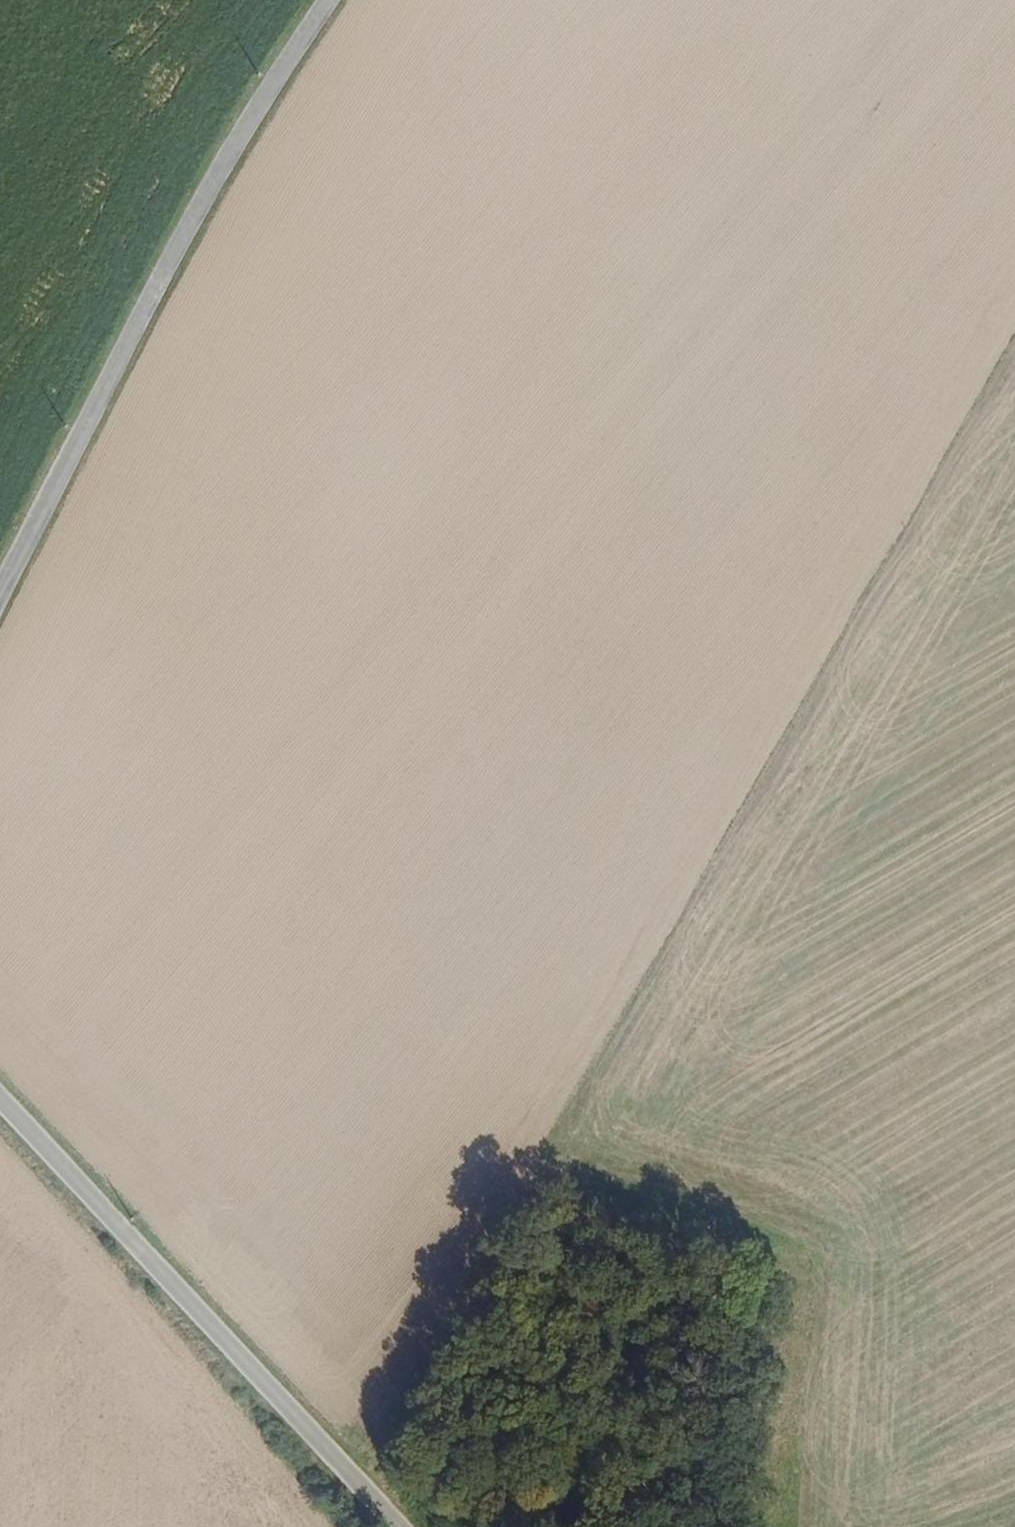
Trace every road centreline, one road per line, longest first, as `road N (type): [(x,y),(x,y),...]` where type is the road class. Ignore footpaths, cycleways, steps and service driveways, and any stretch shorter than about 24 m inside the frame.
road 1 (unclassified): [(0,586),(132,364),(323,0)]
road 2 (tertiary): [(0,1099),(406,1526)]

